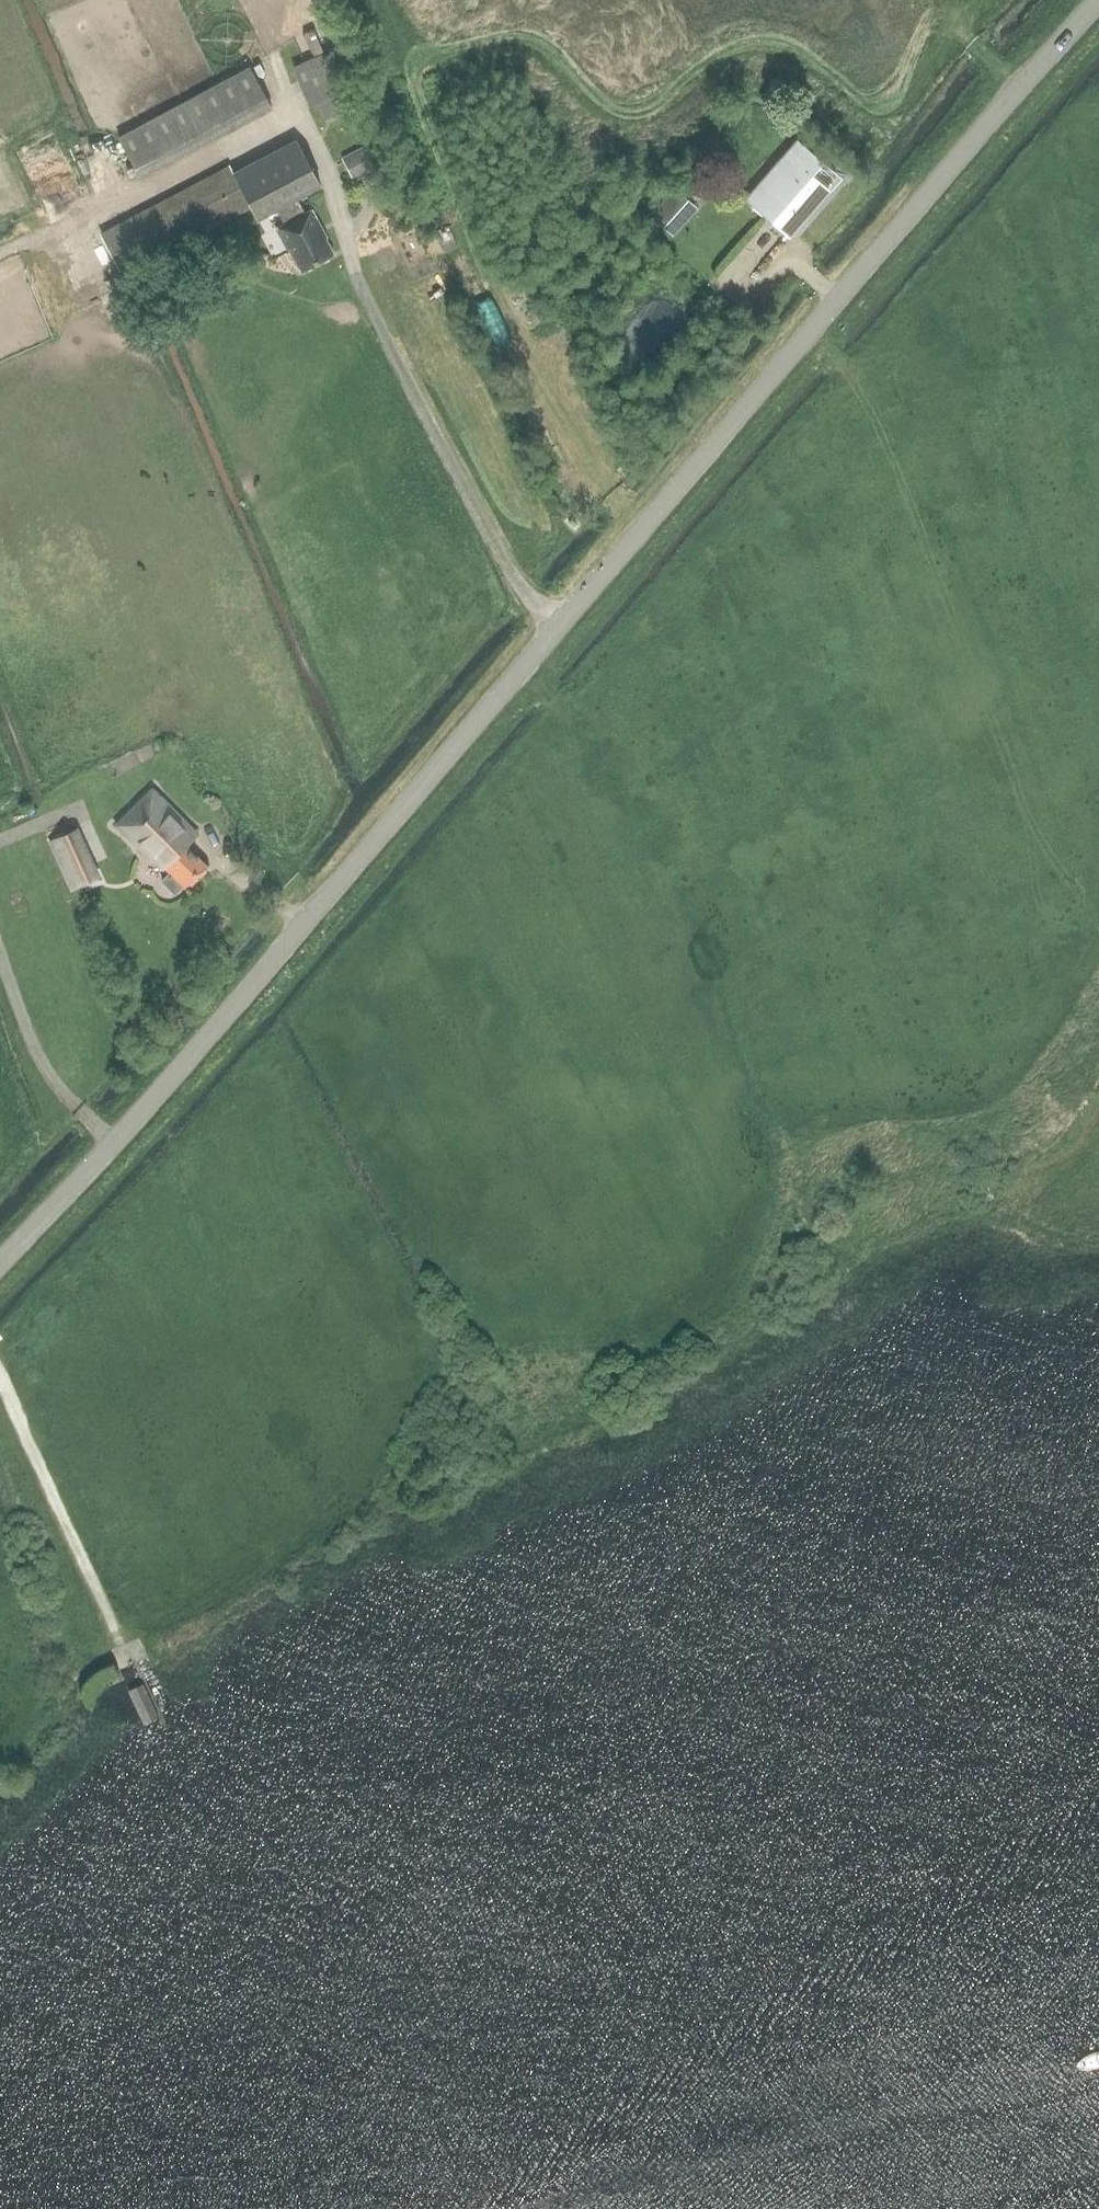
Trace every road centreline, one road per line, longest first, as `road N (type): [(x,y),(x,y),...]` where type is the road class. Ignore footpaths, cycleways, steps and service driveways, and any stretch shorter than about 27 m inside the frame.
road 1 (unclassified): [(0,1271),(166,1095),(1098,10)]

